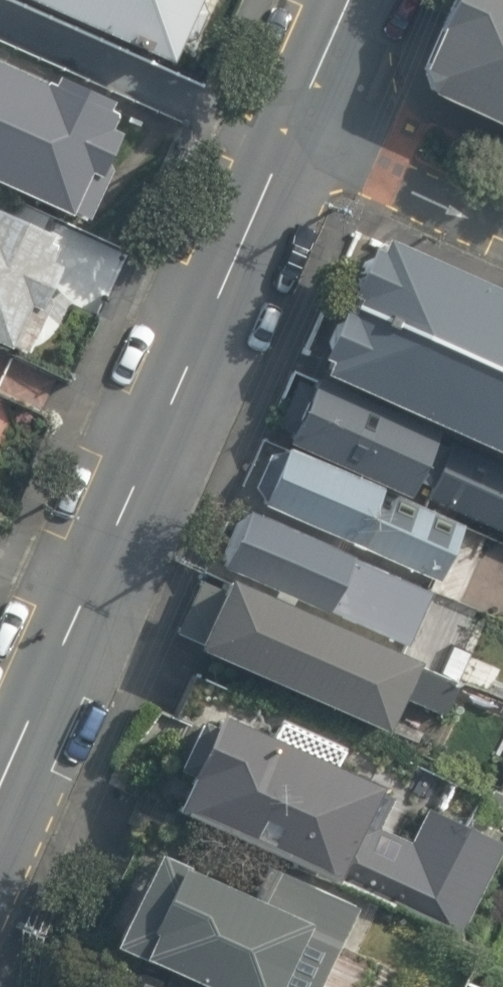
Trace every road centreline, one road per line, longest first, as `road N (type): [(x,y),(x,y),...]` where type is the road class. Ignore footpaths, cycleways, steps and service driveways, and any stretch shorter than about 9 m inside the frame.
road 1 (tertiary): [(295,120),(0,807)]
road 2 (residential): [(295,120),(502,211)]
road 3 (tertiary): [(347,0),(295,120)]

